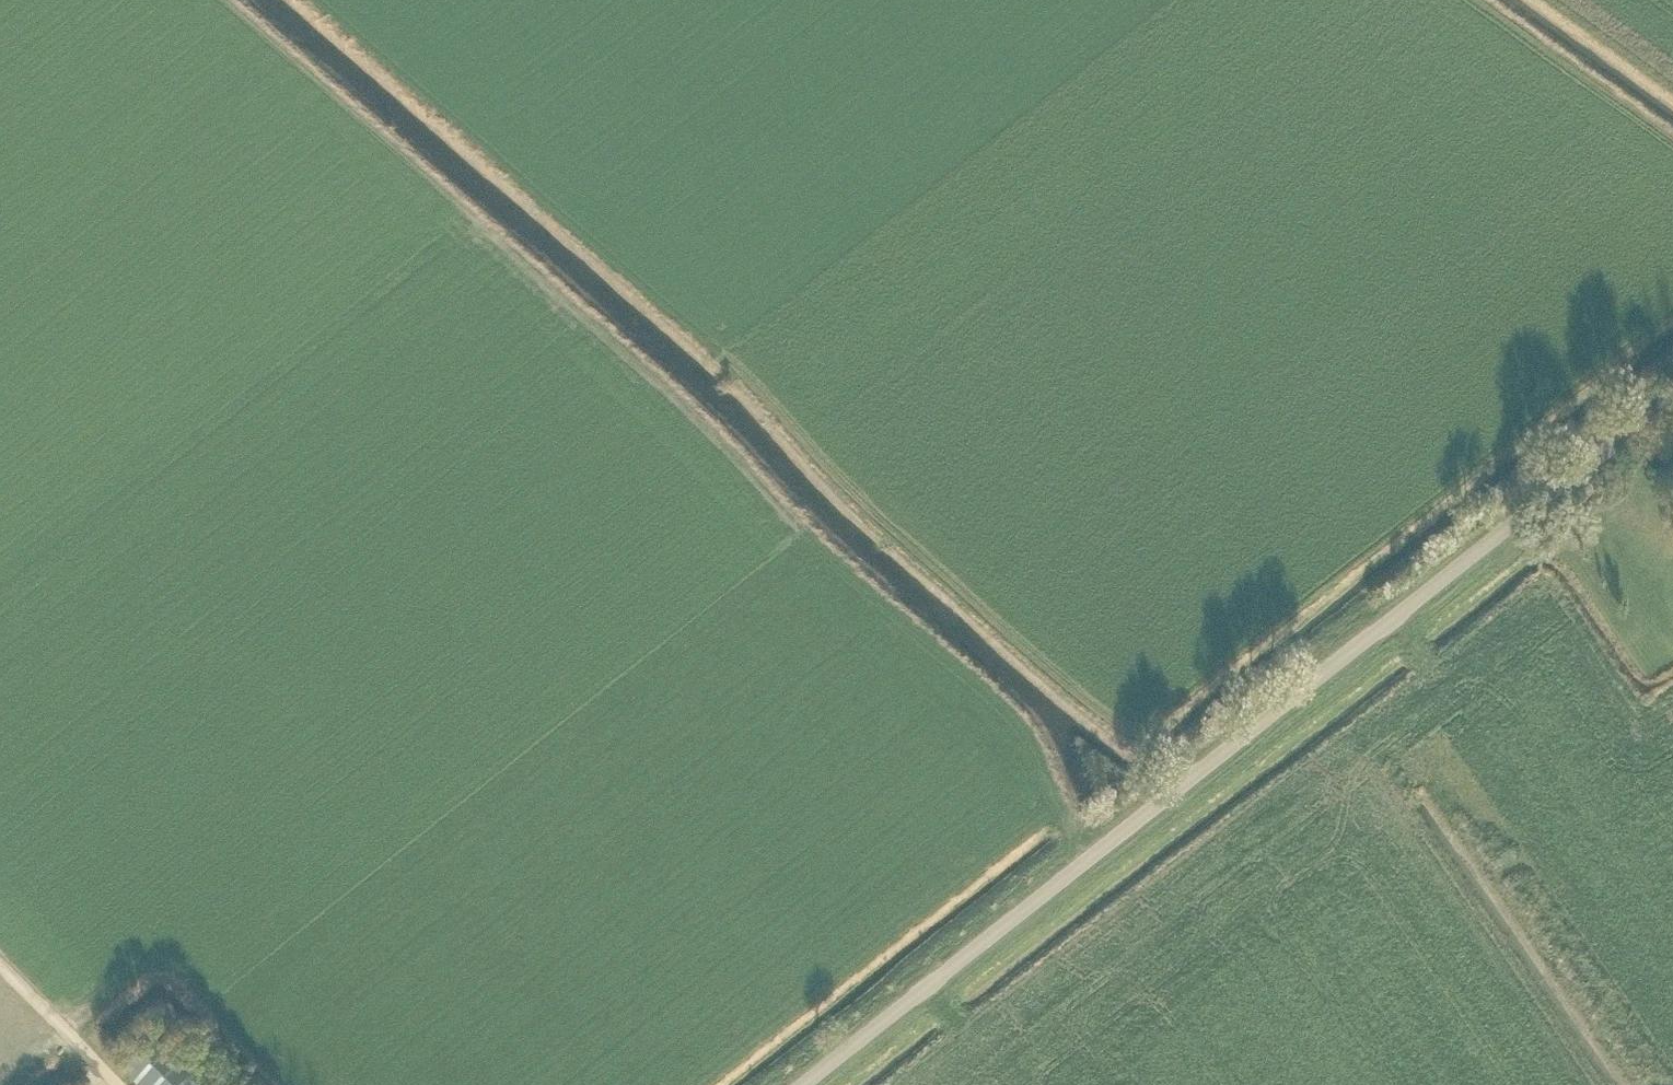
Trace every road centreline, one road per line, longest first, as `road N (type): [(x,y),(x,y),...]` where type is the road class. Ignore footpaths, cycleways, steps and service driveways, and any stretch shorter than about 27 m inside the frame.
road 1 (track): [(1066,884),(1056,869),(1078,848),(1027,733),(817,551),(677,400),(215,0)]
road 2 (track): [(1196,782),(1084,709),(705,348),(306,0)]
road 3 (unclassified): [(811,1084),(1672,405)]
road 4 (track): [(1472,0),(1672,145)]
road 5 (track): [(92,1063),(0,970)]

